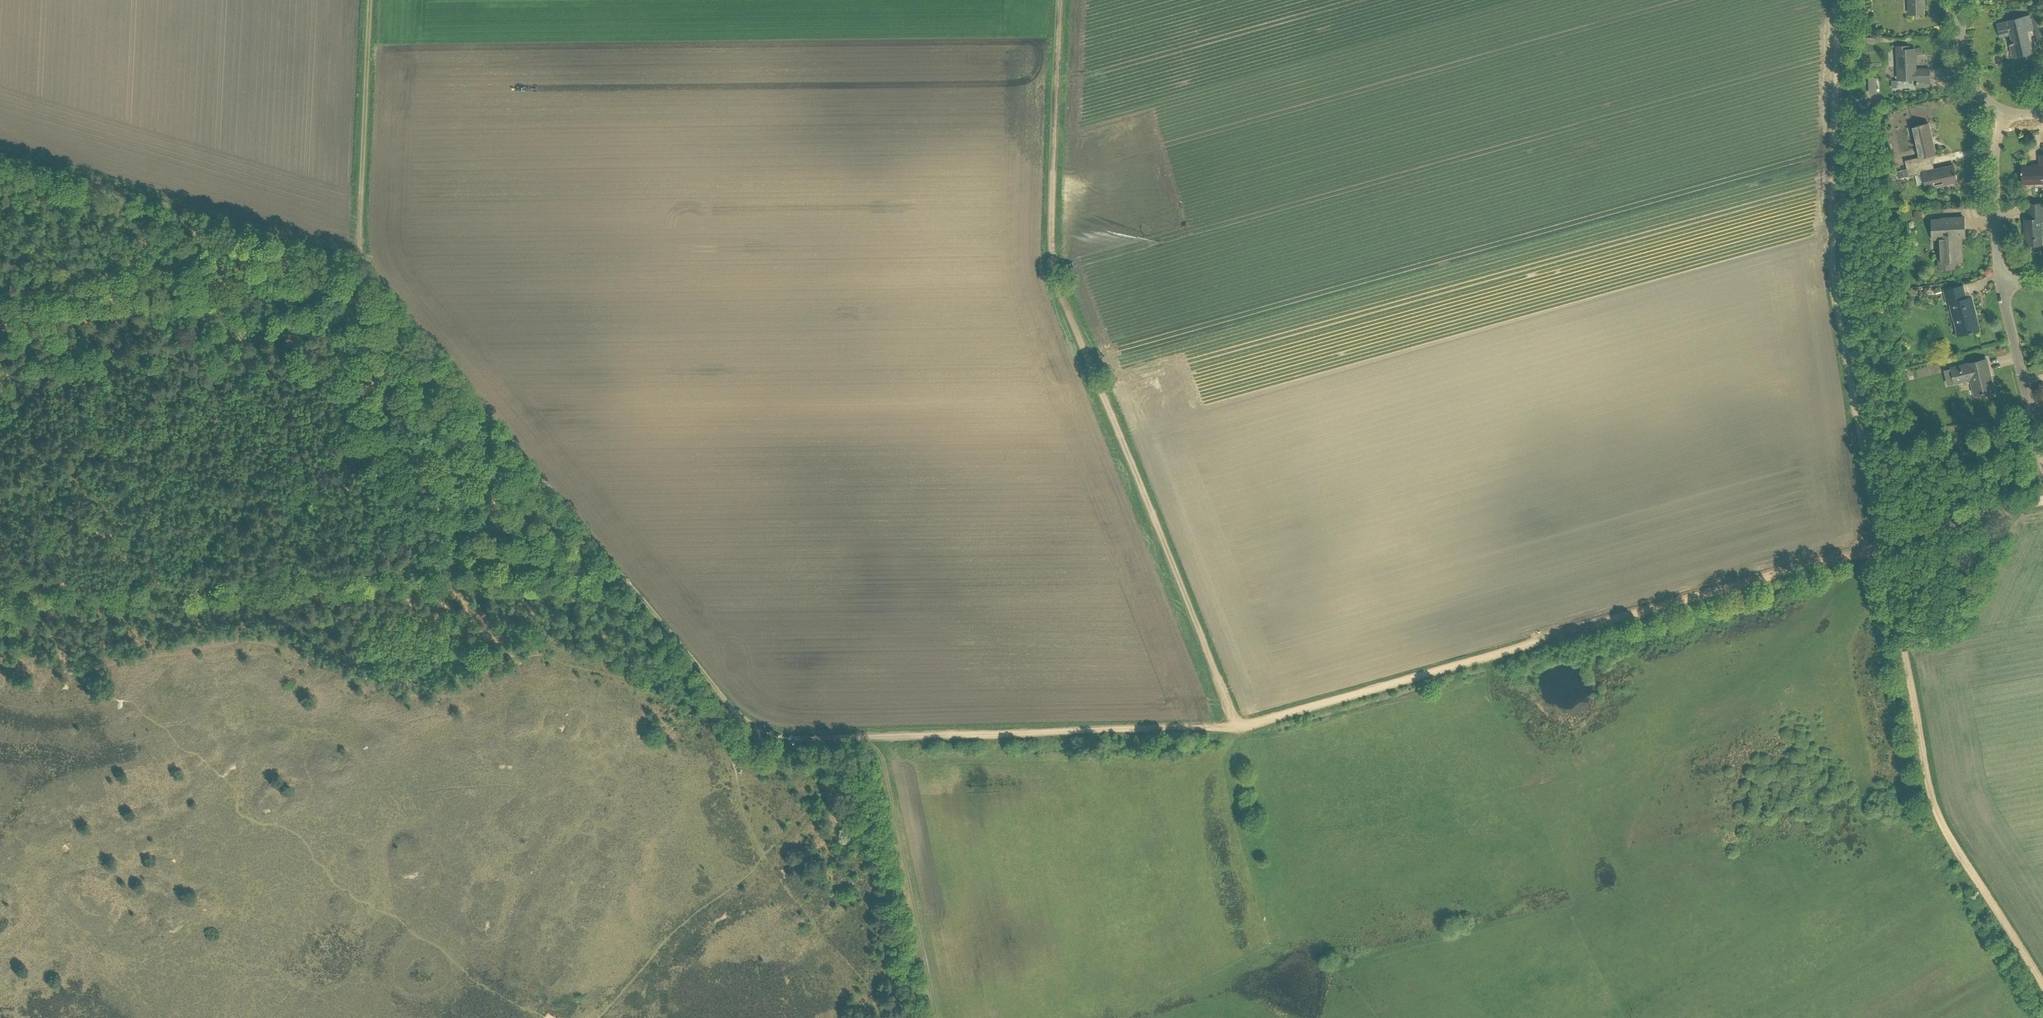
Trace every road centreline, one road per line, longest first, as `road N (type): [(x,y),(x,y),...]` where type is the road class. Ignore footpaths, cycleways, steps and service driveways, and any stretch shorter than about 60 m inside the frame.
road 1 (track): [(1060,0),(1054,264),(1237,726)]
road 2 (track): [(1883,547),(1237,726)]
road 3 (track): [(0,601),(621,572)]
road 4 (track): [(1883,547),(1833,234),(1841,0)]
road 5 (track): [(1883,547),(1929,802),(2042,989)]
road 6 (track): [(621,572),(359,263)]
road 7 (track): [(1237,726),(867,738)]
road 8 (track): [(0,154),(315,250)]
road 9 (track): [(867,738),(756,730),(621,572)]
road 10 (track): [(359,263),(369,0)]
road 11 (track): [(192,281),(0,300)]
road 12 (residential): [(2038,448),(2001,281)]
road 13 (residential): [(2001,281),(1994,195),(2003,115)]
road 14 (track): [(2042,501),(1883,547)]
road 15 (residential): [(1959,0),(1966,74),(2003,115)]

